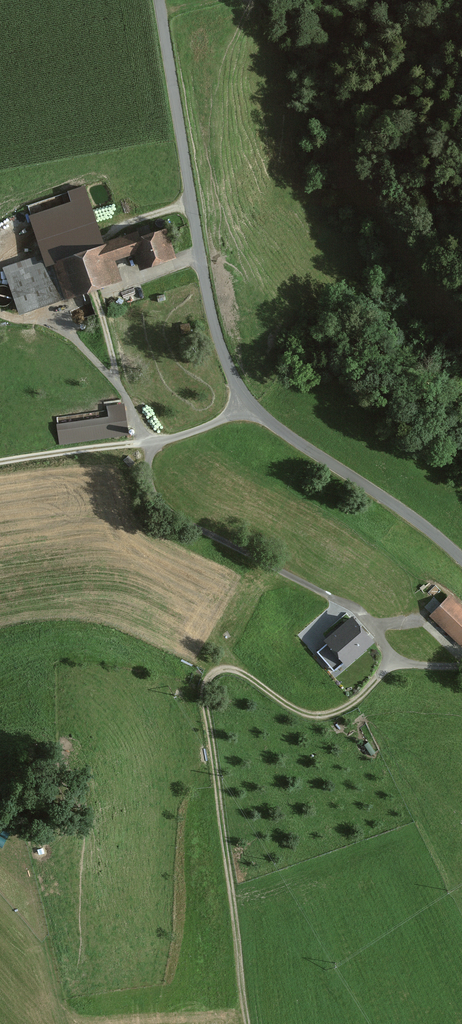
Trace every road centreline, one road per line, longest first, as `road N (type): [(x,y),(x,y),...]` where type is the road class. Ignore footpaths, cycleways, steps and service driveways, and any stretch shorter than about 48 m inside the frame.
road 1 (track): [(0,317),(54,322),(121,391),(153,444),(150,483),(168,516),(365,617),(395,659),(461,670)]
road 2 (track): [(395,659),(356,701),(323,715),(296,710),(237,670),(215,672),(206,684),(248,1023)]
road 3 (unclassified): [(160,0),(212,318),(250,406)]
road 4 (unclassified): [(250,406),(461,561)]
road 5 (unclassified): [(0,466),(165,444),(250,406)]

